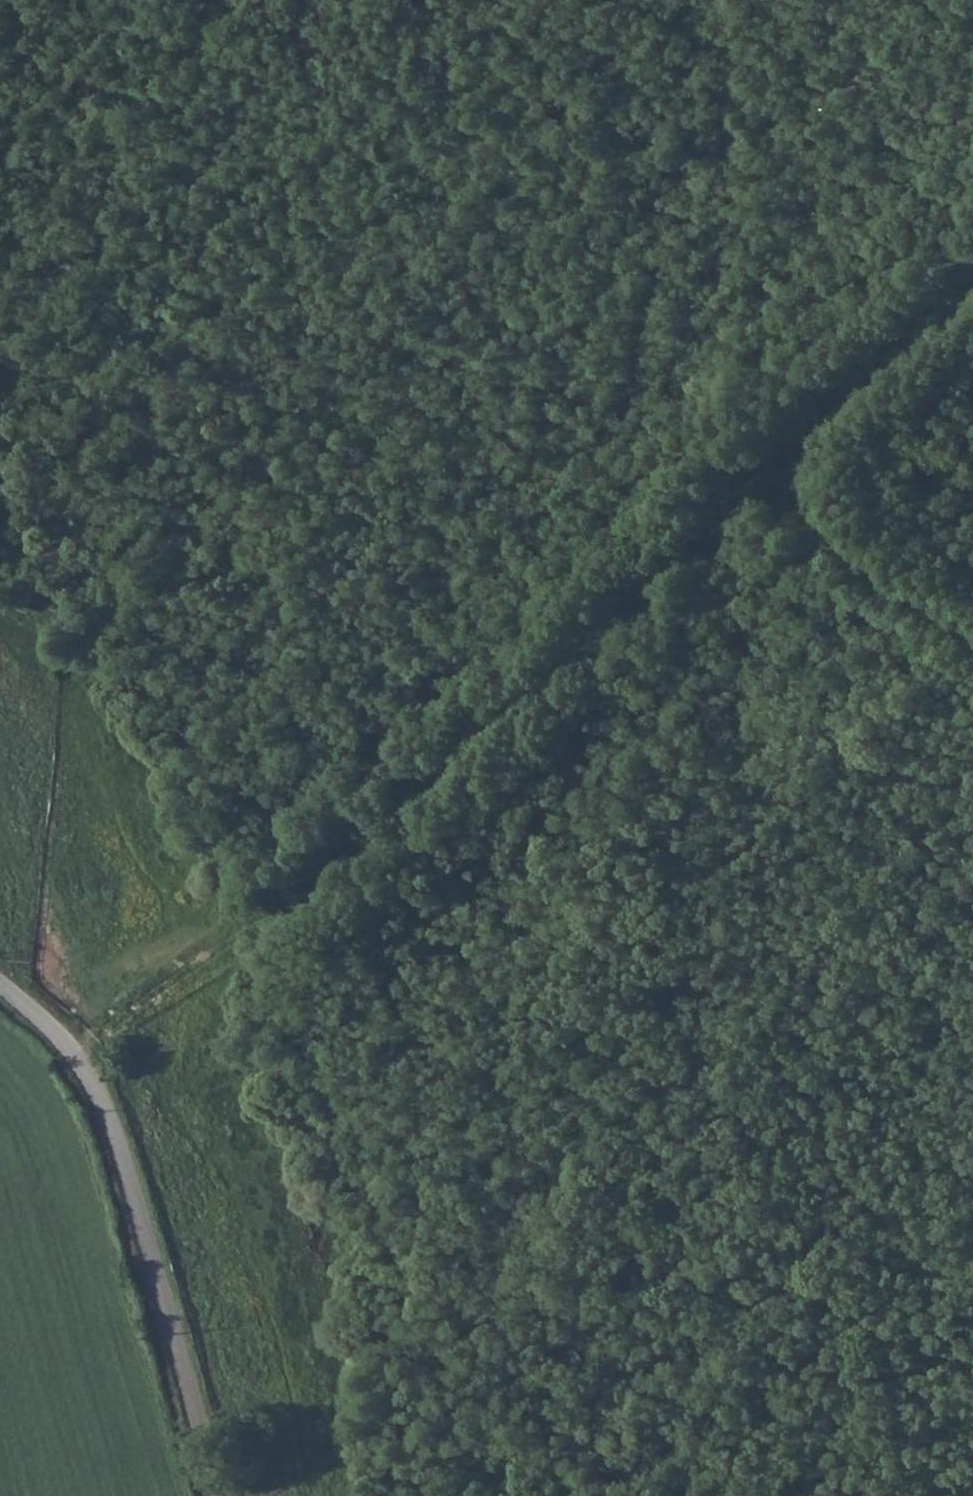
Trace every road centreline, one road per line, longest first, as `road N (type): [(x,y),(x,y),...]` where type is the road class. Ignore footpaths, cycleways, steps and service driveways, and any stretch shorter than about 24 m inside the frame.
road 1 (track): [(76,1051),(285,911),(770,500),(972,303)]
road 2 (unclassified): [(0,981),(76,1051),(107,1100),(213,1495)]
road 3 (track): [(770,500),(972,646)]

